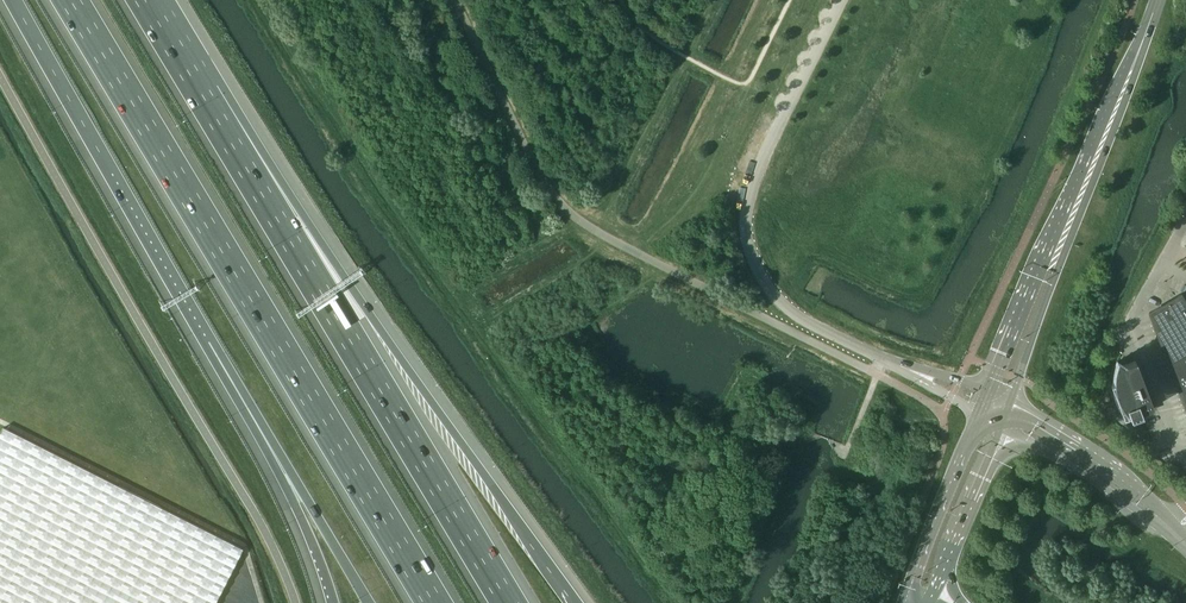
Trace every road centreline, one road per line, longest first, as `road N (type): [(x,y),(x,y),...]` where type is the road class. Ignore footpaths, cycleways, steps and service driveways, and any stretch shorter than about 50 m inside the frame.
road 1 (motorway): [(69,0),(433,602)]
road 2 (motorway): [(574,602),(250,131),(202,86)]
road 3 (motorway): [(513,602),(202,86)]
road 4 (unclassified): [(884,359),(789,310),(757,268),(746,223),(765,150),(842,0)]
road 5 (motorway): [(13,0),(208,343)]
road 6 (motorway): [(208,343),(368,602)]
road 7 (motorway): [(208,343),(295,505),(335,602)]
road 8 (secondary): [(1157,0),(1061,242)]
road 9 (tertiary): [(1175,532),(1125,478),(1007,406)]
road 10 (tertiary): [(1002,425),(1175,532)]
road 11 (secondary): [(979,413),(904,602)]
road 12 (secondary): [(930,598),(1002,425)]
road 13 (secondary): [(1007,406),(1061,242)]
road 14 (secondary): [(1061,242),(1040,267),(988,393)]

